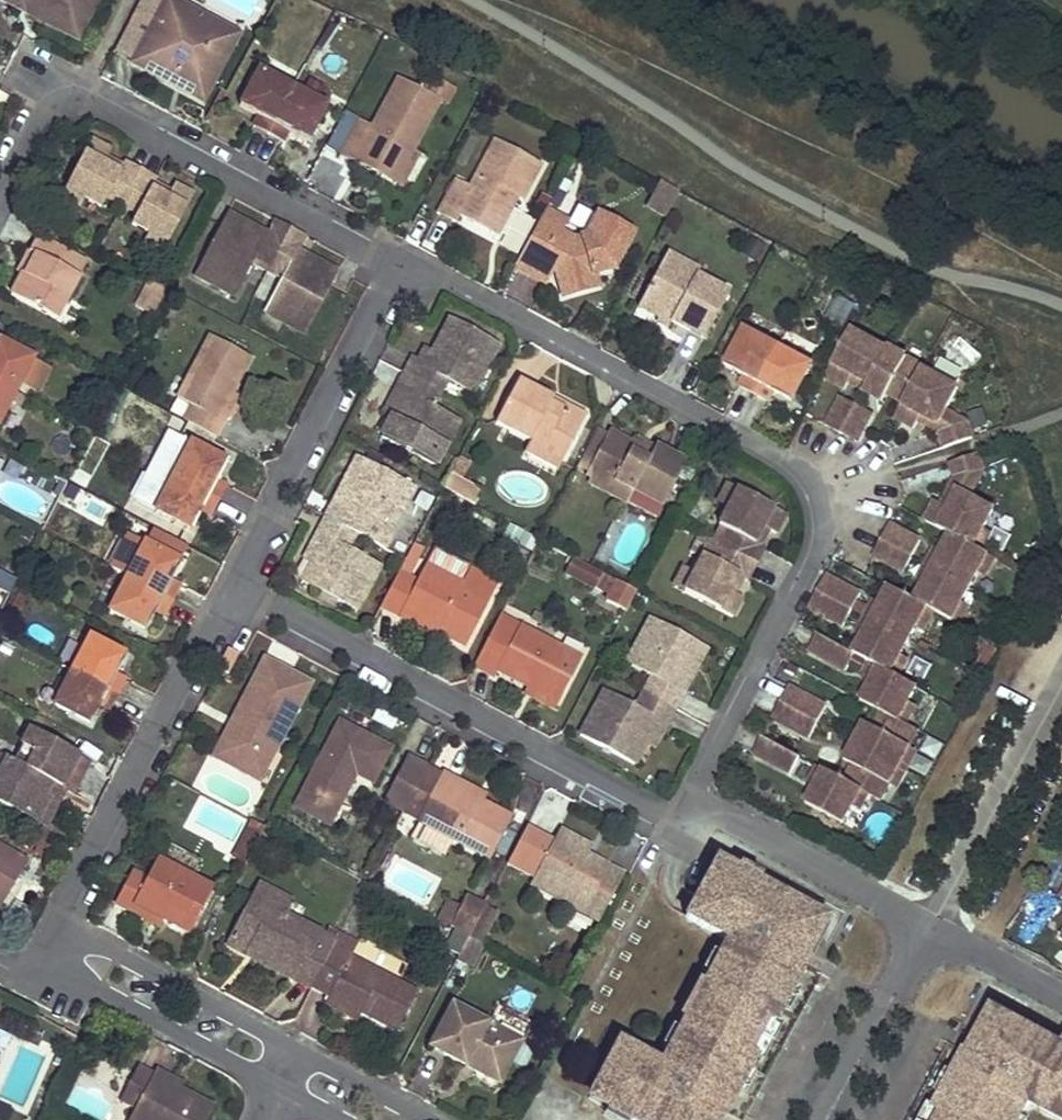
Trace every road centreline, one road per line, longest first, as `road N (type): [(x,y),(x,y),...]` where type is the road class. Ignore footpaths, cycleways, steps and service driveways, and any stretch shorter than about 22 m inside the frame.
road 1 (residential): [(391,260),(787,458),(815,498),(819,537),(689,790)]
road 2 (residential): [(689,790),(672,827),(233,584)]
road 3 (residential): [(0,195),(47,108),(78,95),(391,260)]
road 4 (residential): [(56,920),(233,584)]
road 5 (residential): [(233,584),(391,260)]
road 6 (residential): [(932,920),(689,790)]
road 7 (residential): [(294,1049),(56,920)]
road 8 (residential): [(43,952),(280,1077)]
road 9 (residential): [(823,1119),(932,920)]
road 10 (residential): [(431,1119),(294,1049)]
road 11 (residential): [(932,920),(1061,990)]

